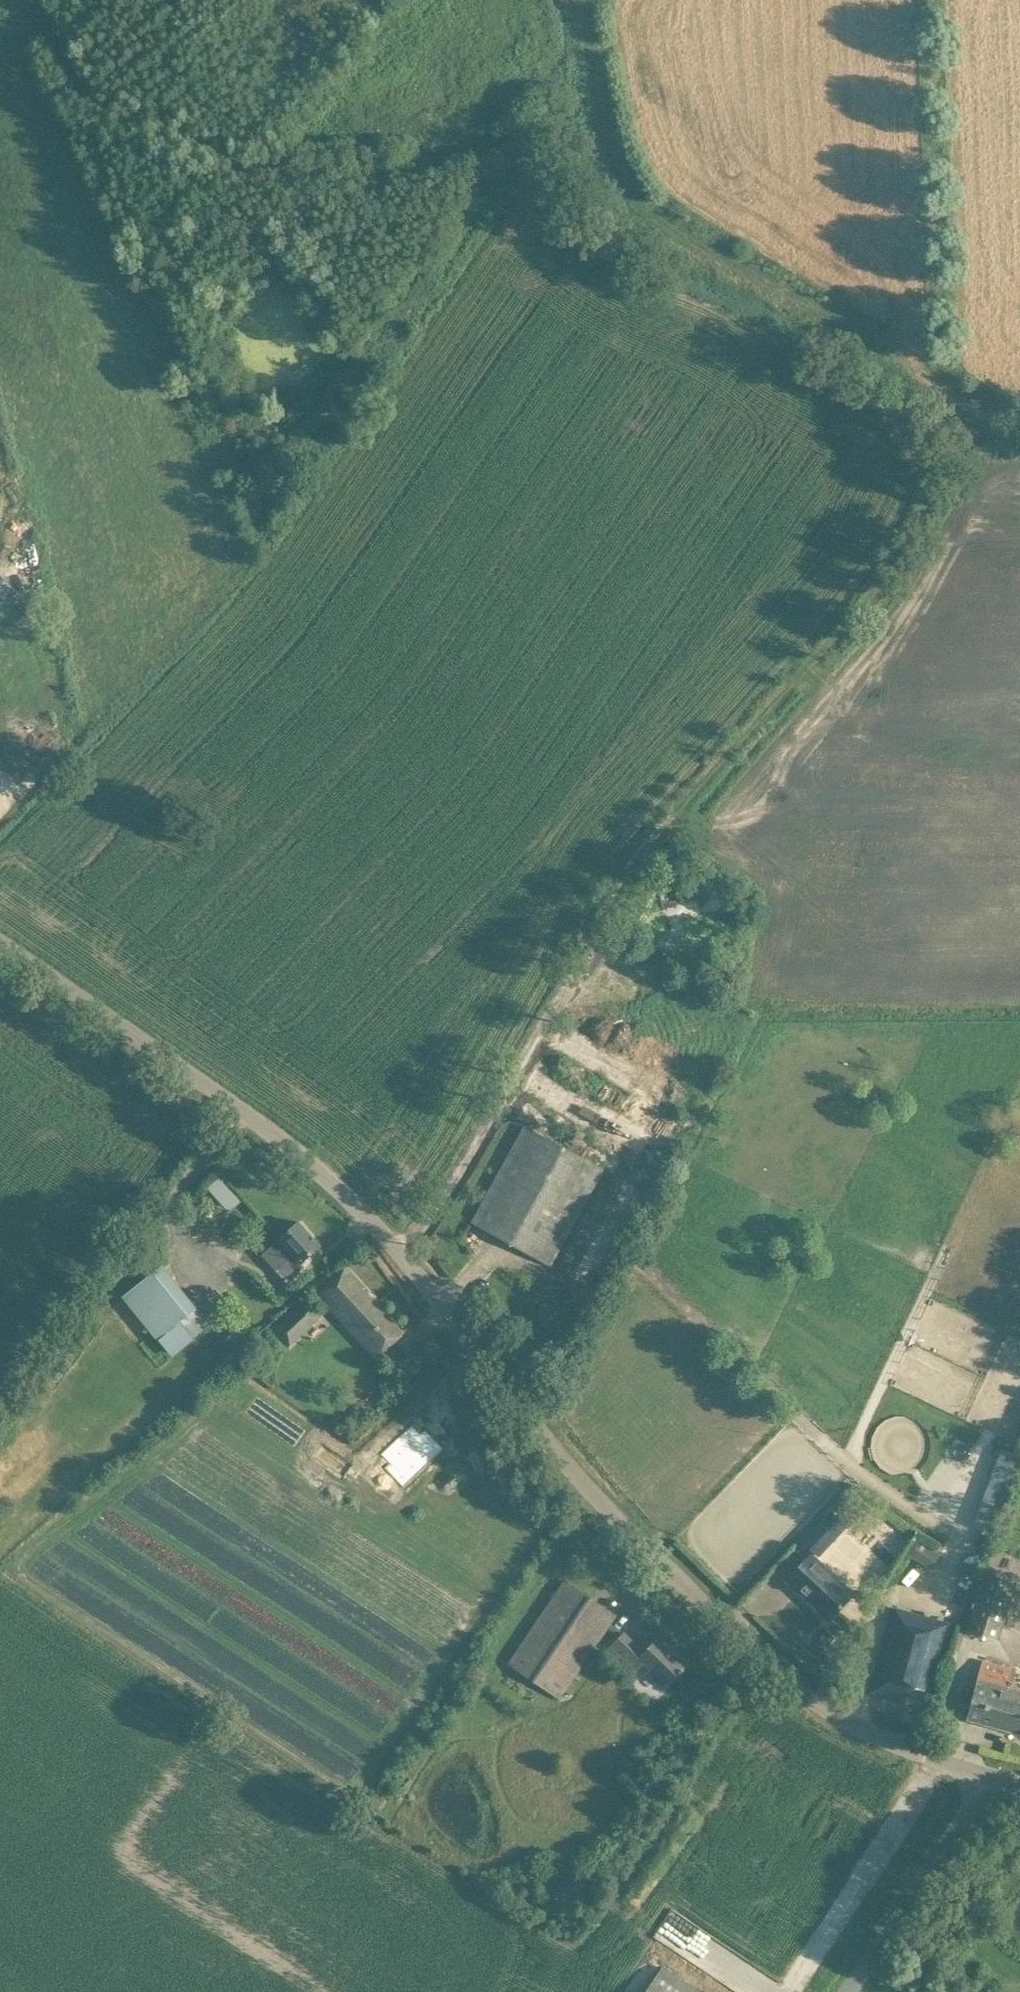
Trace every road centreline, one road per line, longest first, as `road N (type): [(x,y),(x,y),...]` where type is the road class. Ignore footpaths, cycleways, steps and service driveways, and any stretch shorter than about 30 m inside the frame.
road 1 (unclassified): [(990,1776),(882,1739),(790,1684),(567,1466),(396,1246),(330,1179),(0,942)]
road 2 (unclassified): [(848,1991),(990,1776)]

